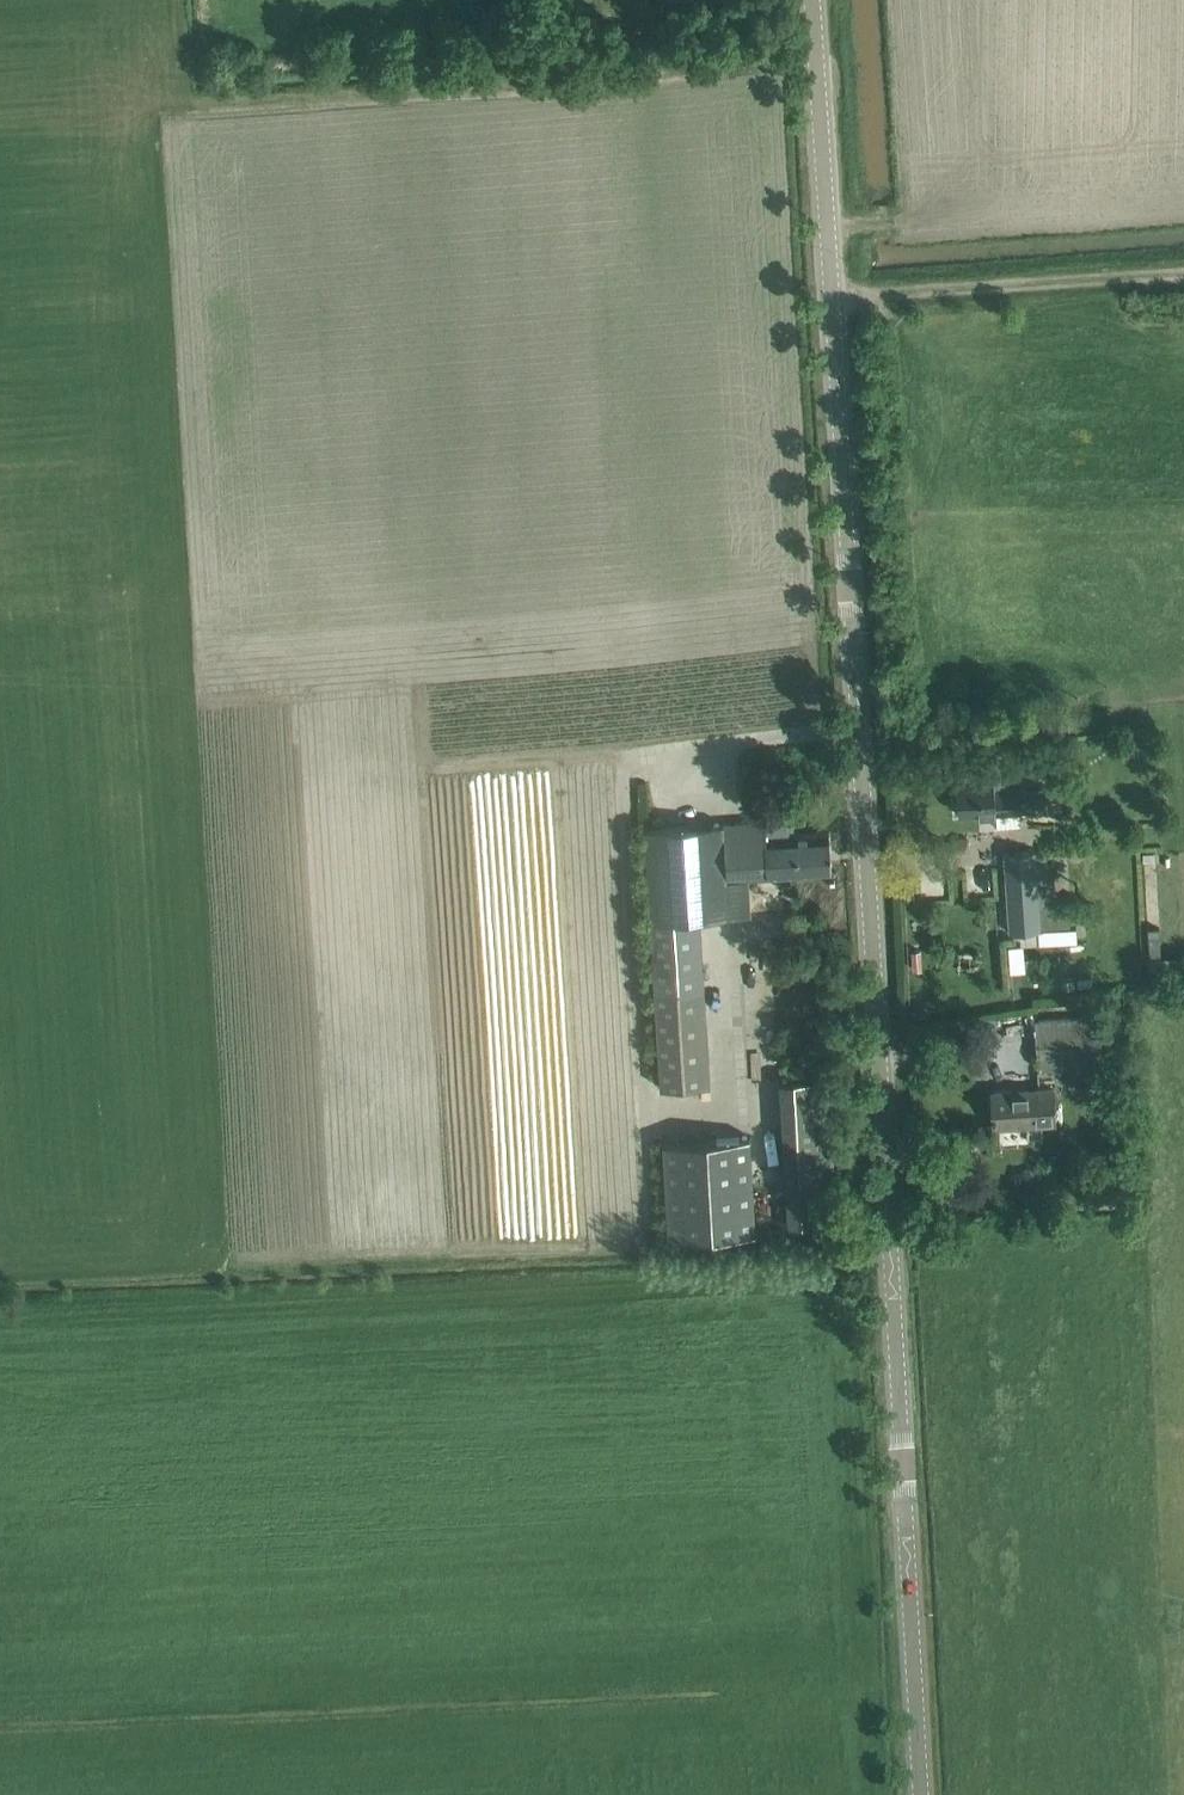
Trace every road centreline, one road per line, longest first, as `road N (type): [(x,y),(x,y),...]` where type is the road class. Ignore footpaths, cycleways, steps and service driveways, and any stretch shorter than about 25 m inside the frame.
road 1 (unclassified): [(919,1794),(810,0)]

